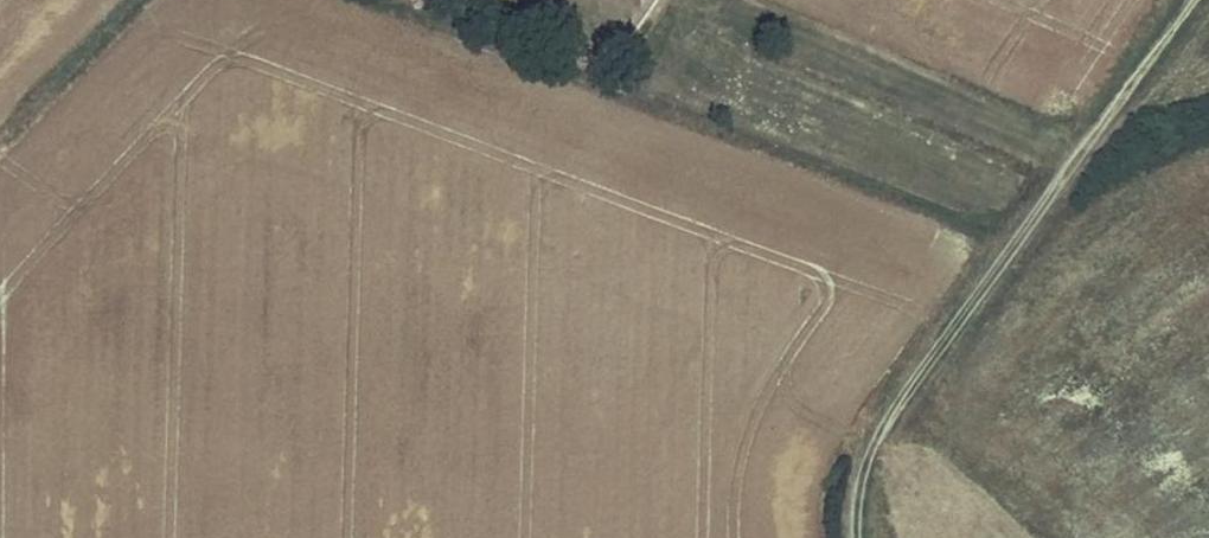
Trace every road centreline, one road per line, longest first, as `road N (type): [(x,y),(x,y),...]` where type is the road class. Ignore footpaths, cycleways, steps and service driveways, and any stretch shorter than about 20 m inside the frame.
road 1 (track): [(854,537),(860,476),(890,412),(1187,0)]

